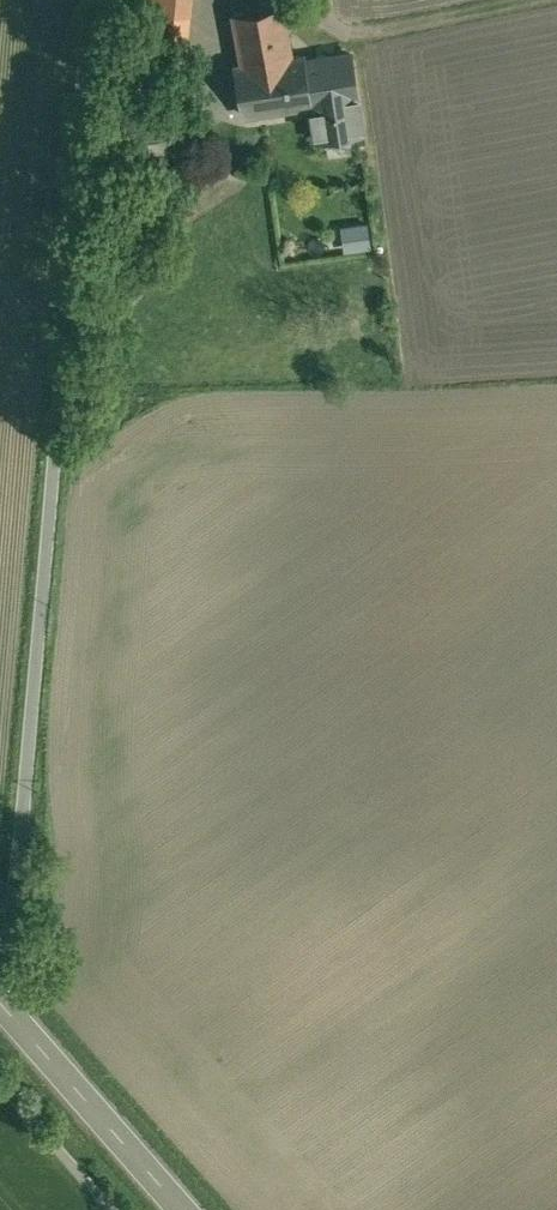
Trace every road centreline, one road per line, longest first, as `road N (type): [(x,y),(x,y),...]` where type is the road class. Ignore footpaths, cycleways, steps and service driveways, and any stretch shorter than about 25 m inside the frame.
road 1 (unclassified): [(0,920),(20,883),(93,0)]
road 2 (secondary): [(0,996),(186,1209)]
road 3 (track): [(350,0),(407,28),(553,0)]

